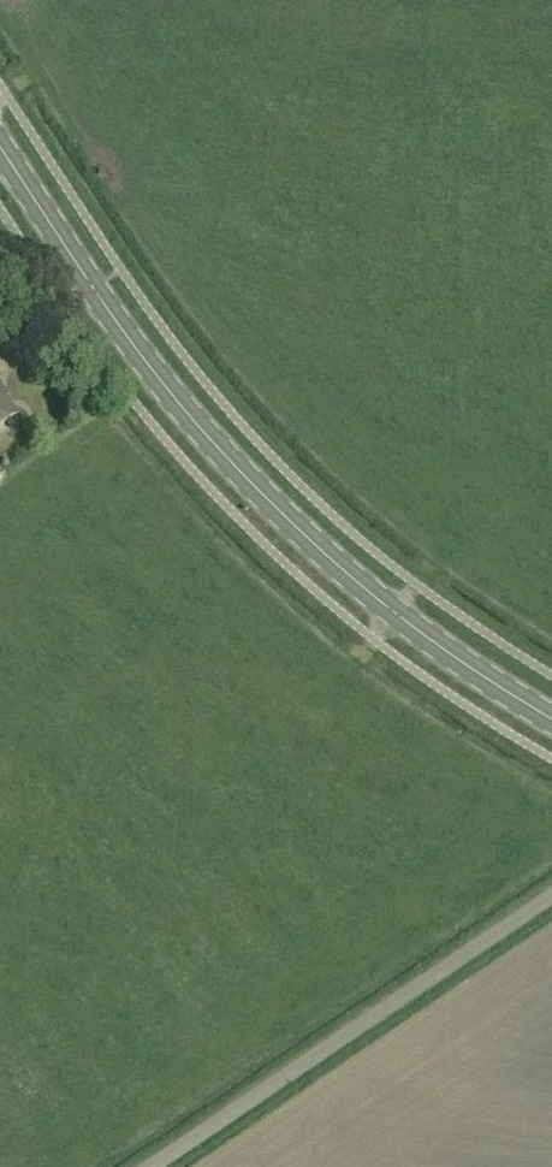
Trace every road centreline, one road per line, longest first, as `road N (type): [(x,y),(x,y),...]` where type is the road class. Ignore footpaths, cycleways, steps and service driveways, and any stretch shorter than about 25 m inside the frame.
road 1 (secondary): [(551,719),(398,616),(268,501),(96,297),(0,148)]
road 2 (unclassified): [(147,1166),(551,896)]

